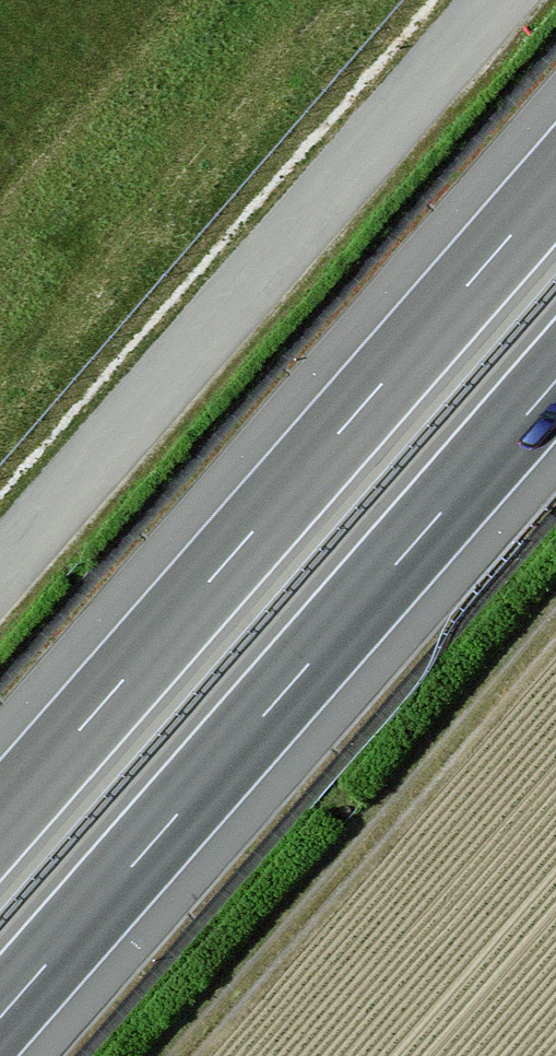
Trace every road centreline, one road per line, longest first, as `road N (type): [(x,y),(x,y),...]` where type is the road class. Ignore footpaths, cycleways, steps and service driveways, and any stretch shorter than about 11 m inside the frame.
road 1 (motorway): [(555,184),(0,821)]
road 2 (motorway): [(0,1017),(555,381)]
road 3 (tertiary): [(0,572),(499,0)]
road 4 (track): [(555,621),(180,1055)]

